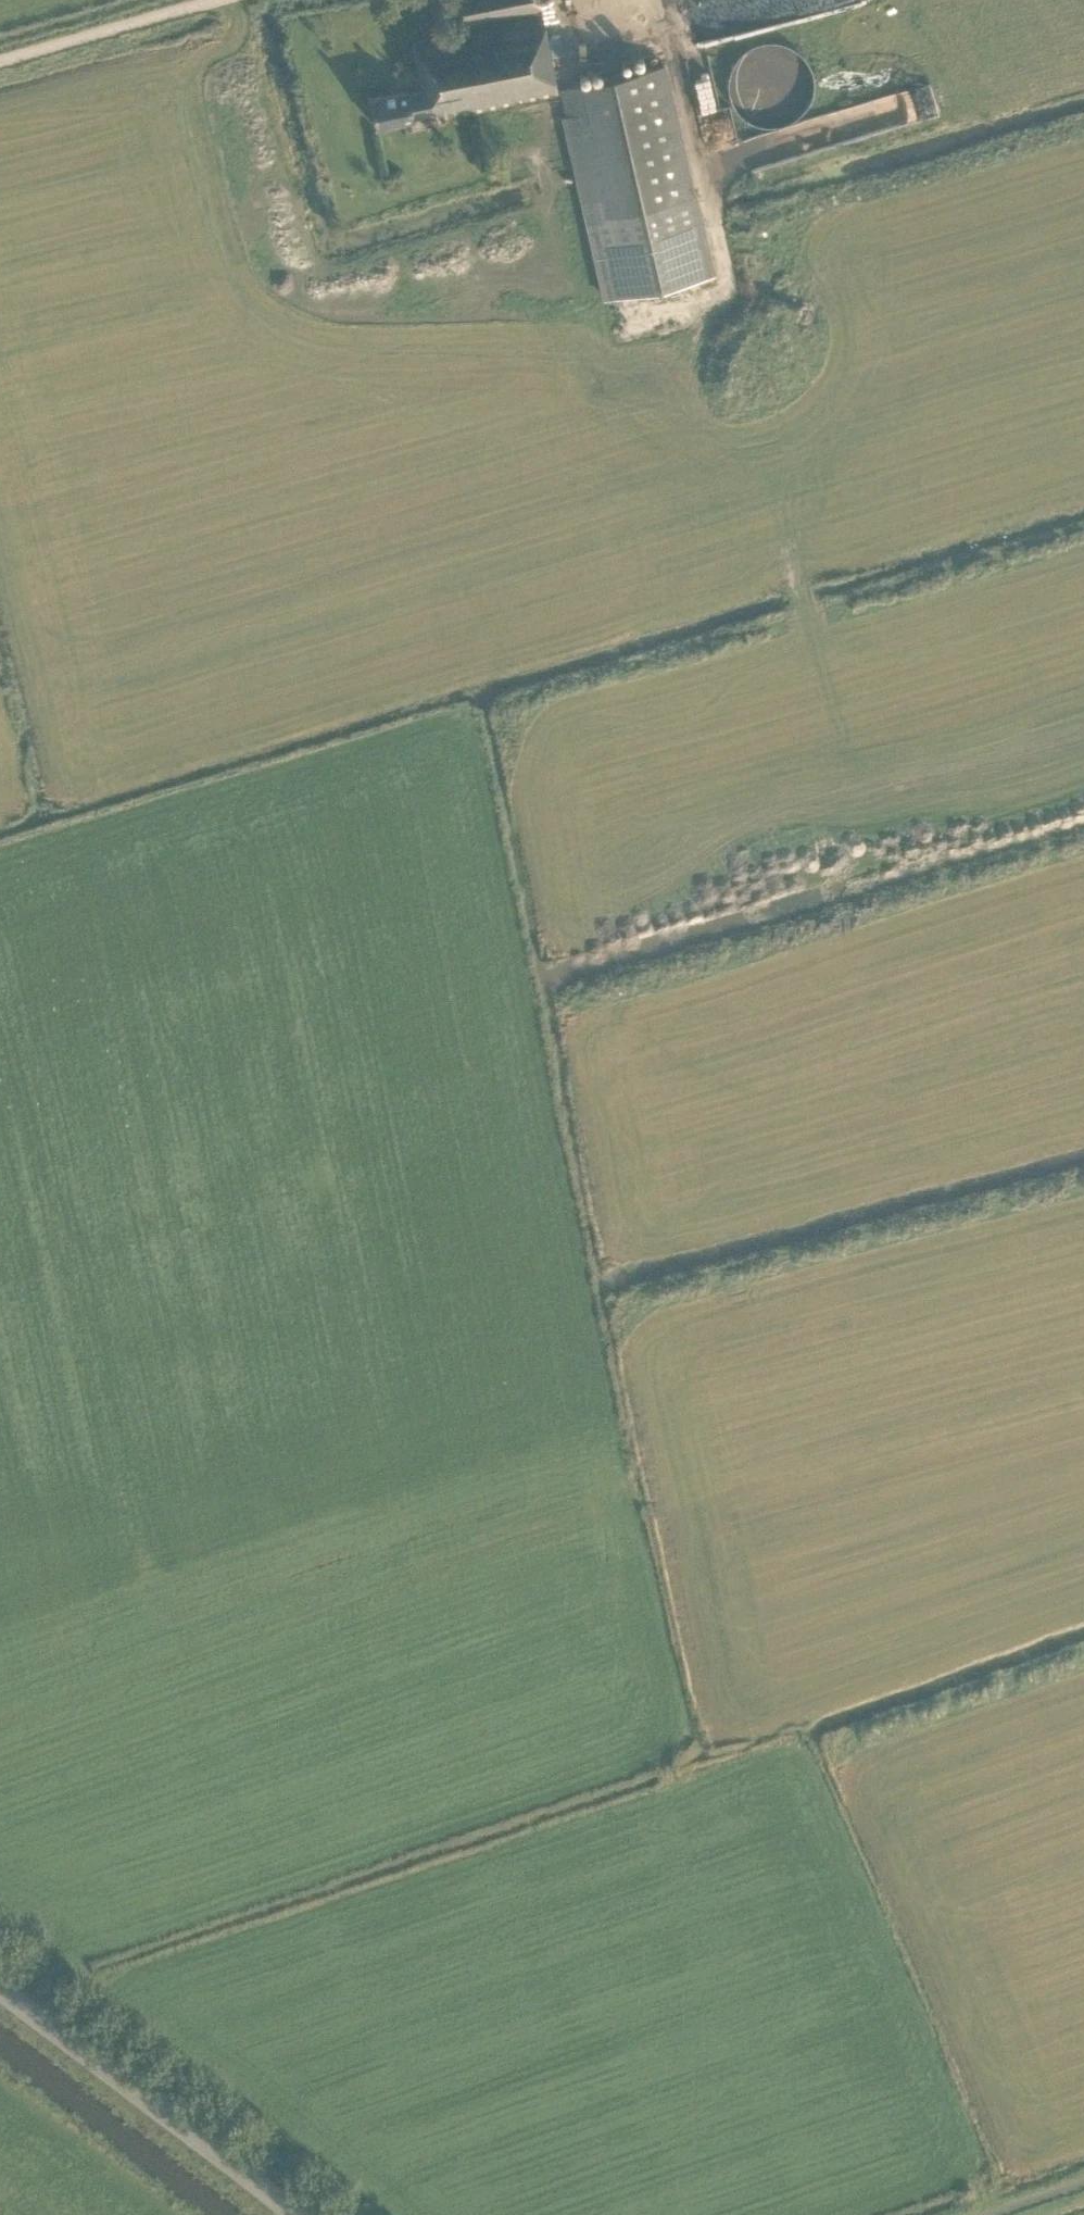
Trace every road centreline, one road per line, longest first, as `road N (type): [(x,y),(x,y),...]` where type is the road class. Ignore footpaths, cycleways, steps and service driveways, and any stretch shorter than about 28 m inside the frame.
road 1 (tertiary): [(288,2214),(0,1995)]

